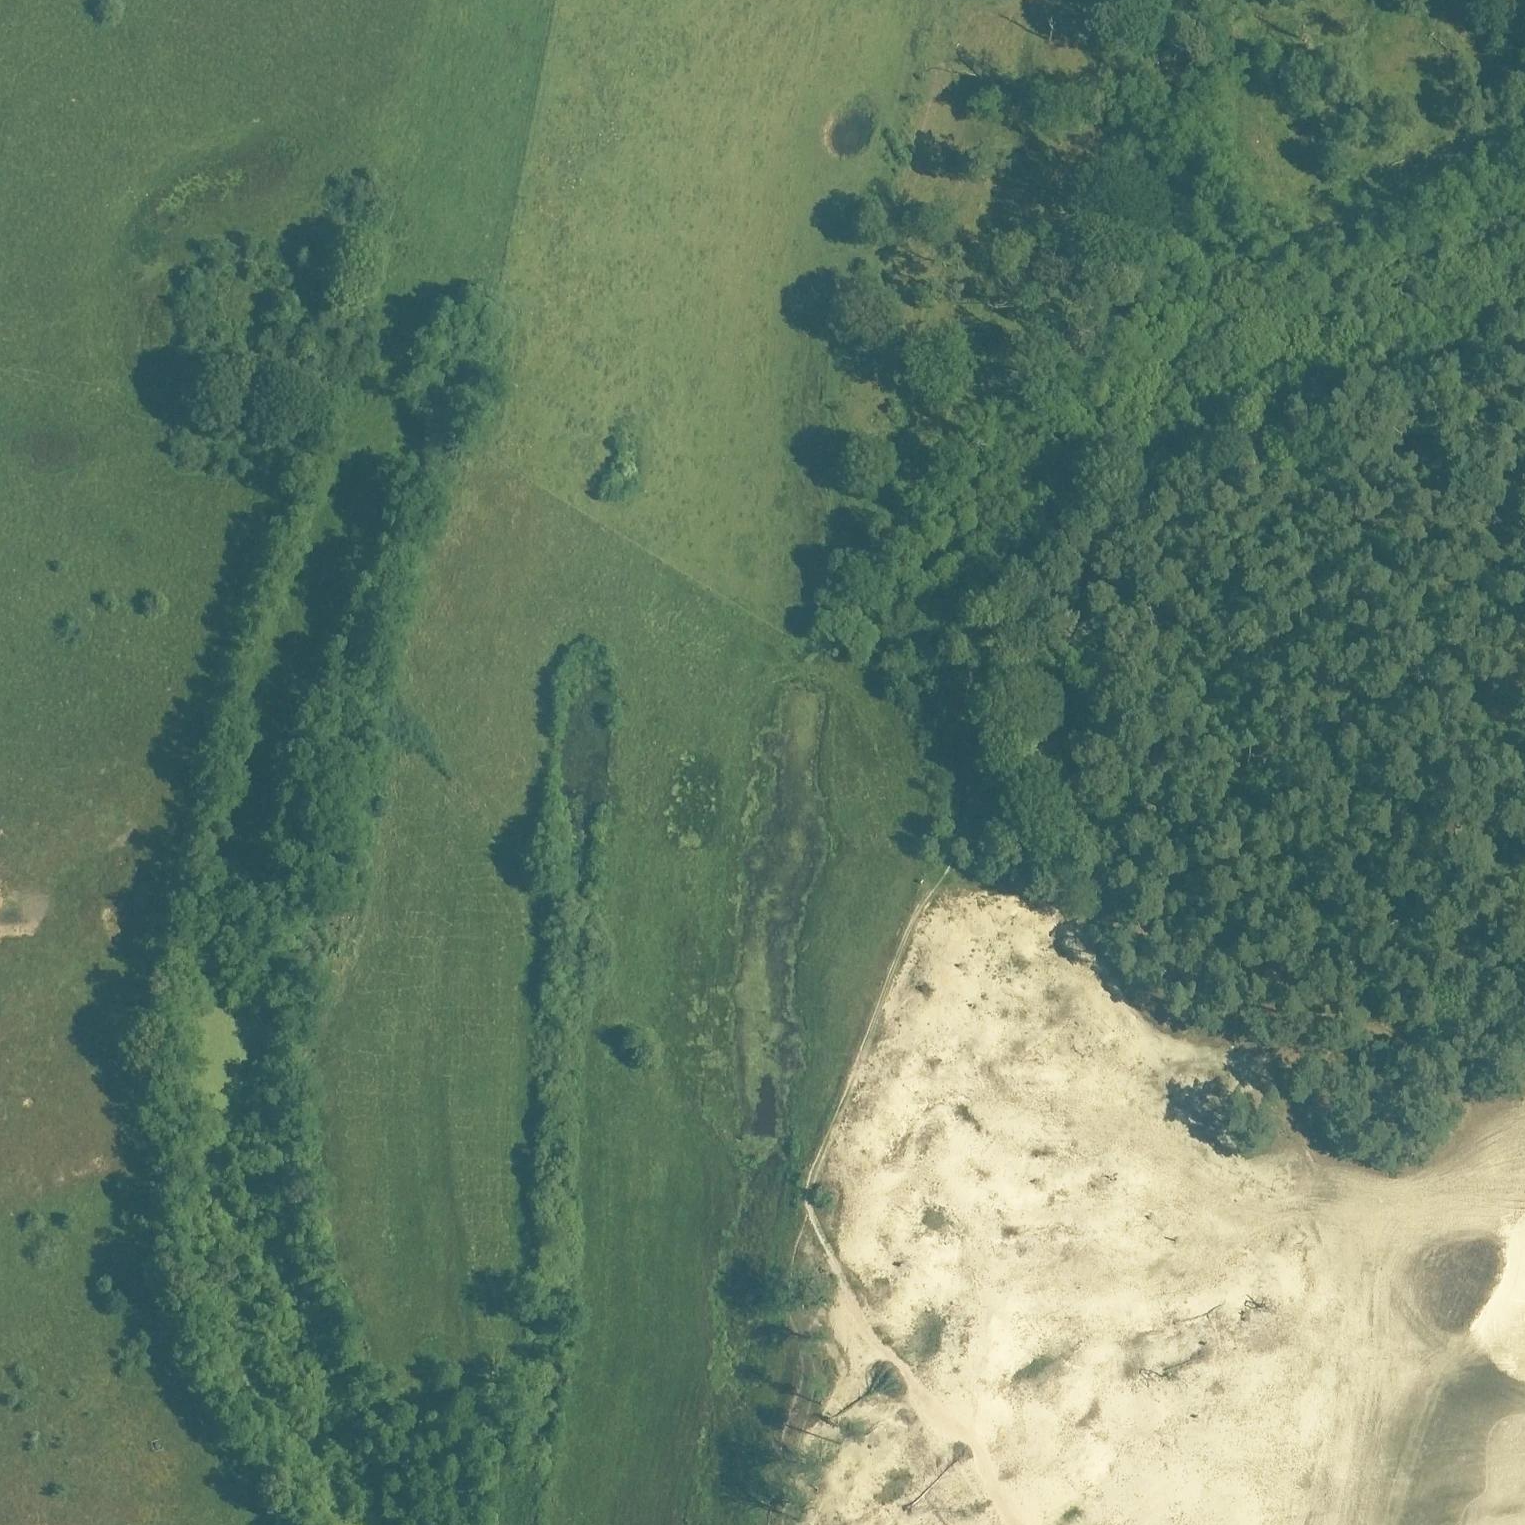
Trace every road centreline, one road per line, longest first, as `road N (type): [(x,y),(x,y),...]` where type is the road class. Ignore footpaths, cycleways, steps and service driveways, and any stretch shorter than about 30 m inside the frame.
road 1 (track): [(1524,1014),(1501,1029),(1455,1033),(1359,1021),(1160,961),(943,873)]

